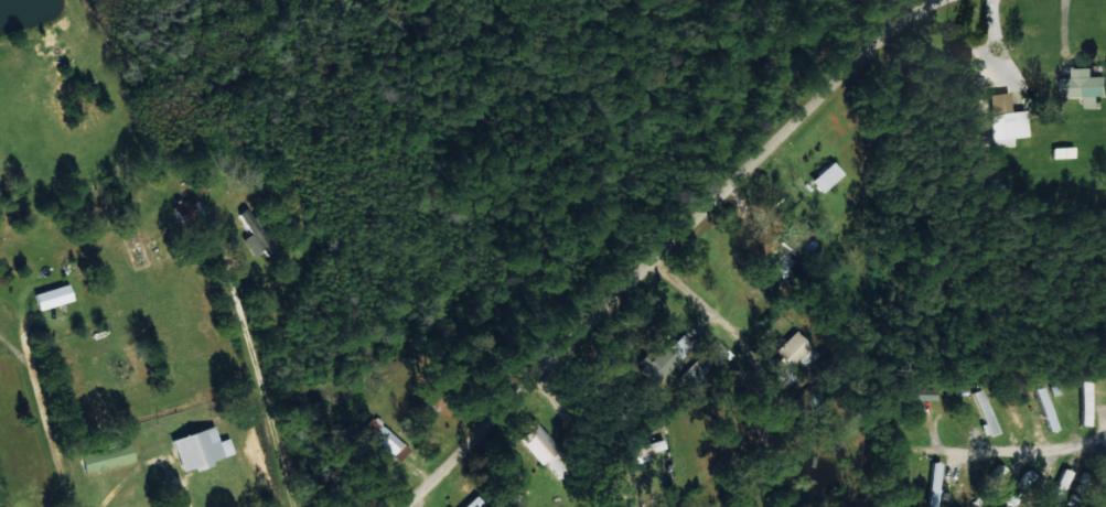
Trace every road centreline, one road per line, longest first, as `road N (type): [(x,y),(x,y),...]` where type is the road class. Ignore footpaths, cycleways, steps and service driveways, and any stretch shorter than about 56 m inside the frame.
road 1 (residential): [(402,506),(927,0)]
road 2 (residential): [(78,506),(29,334)]
road 3 (residential): [(596,506),(599,427),(544,370)]

